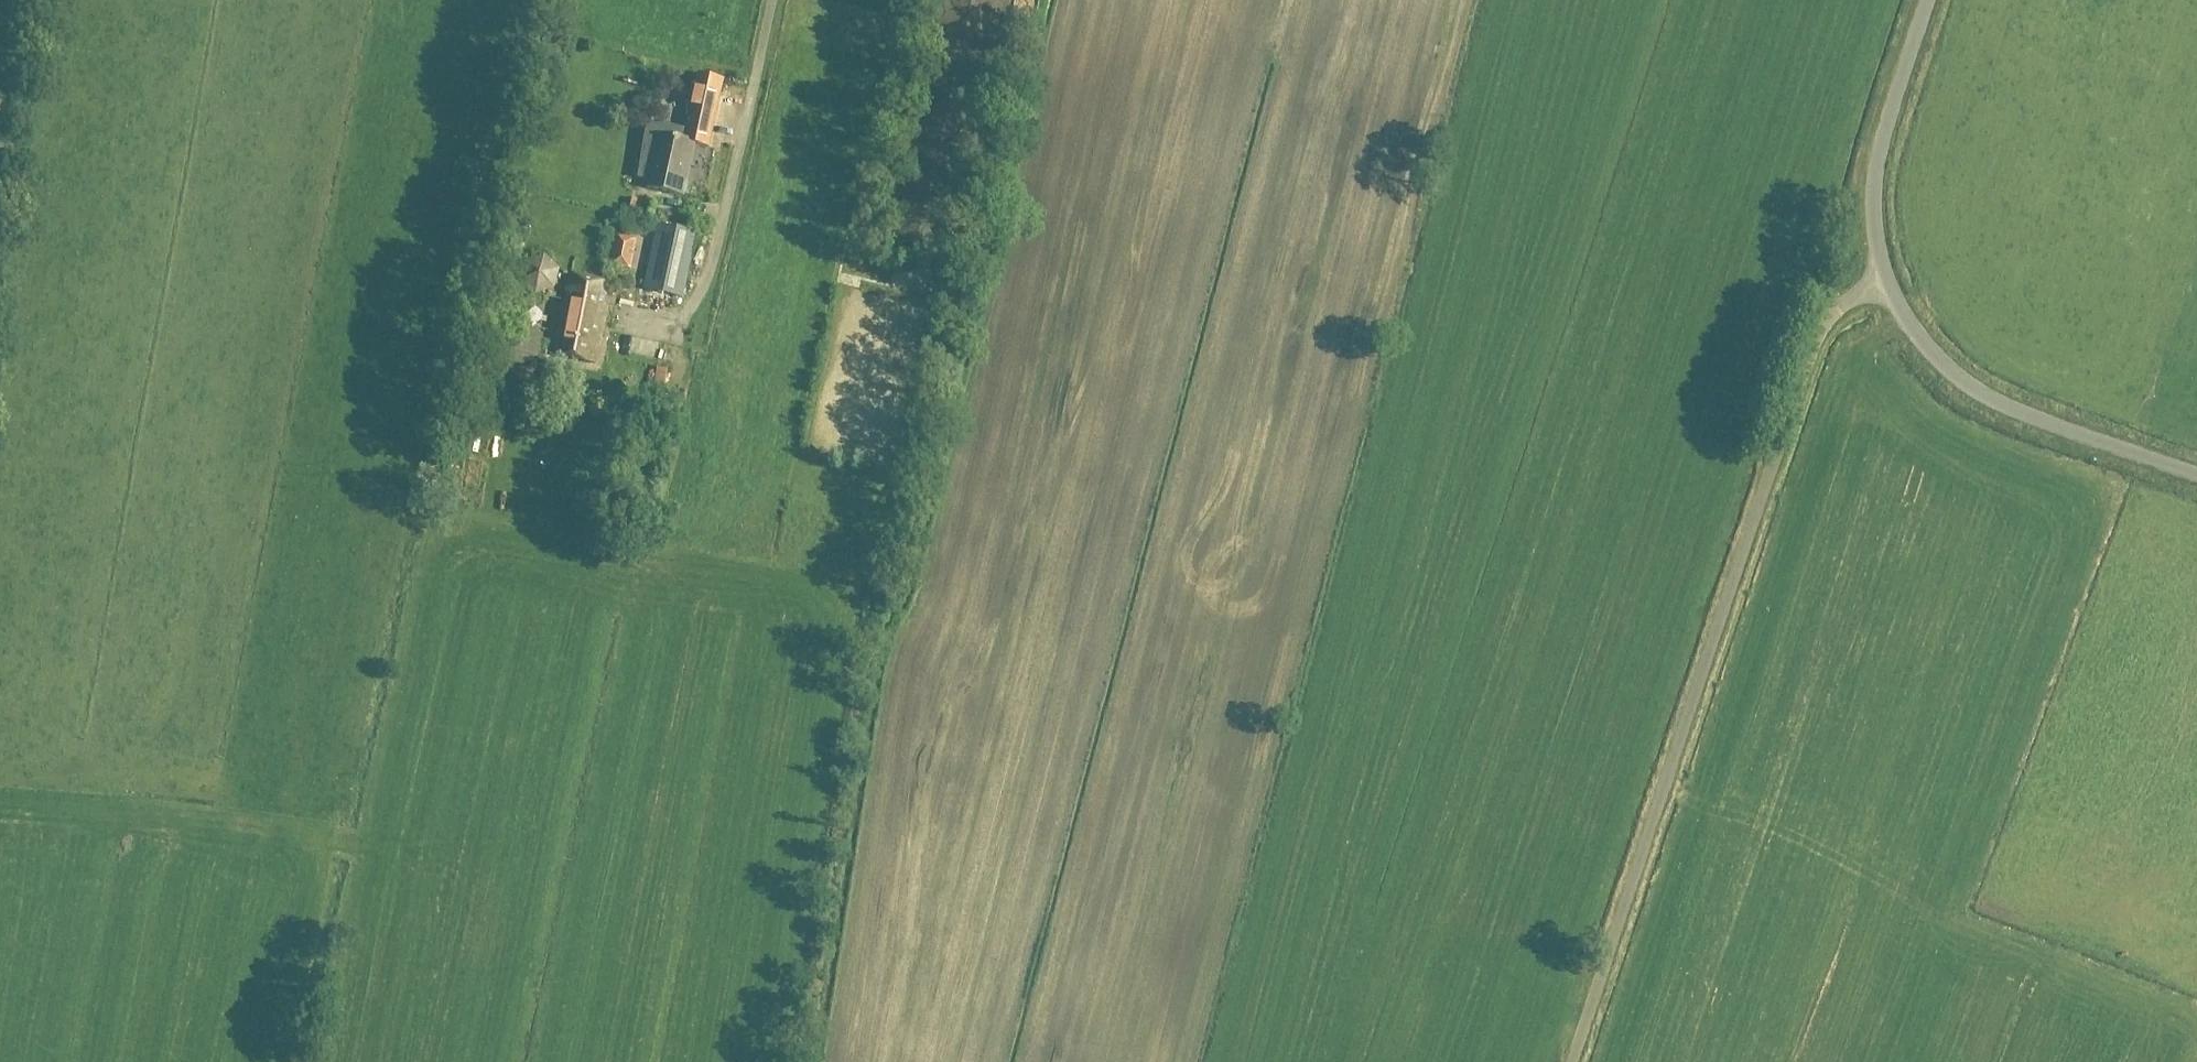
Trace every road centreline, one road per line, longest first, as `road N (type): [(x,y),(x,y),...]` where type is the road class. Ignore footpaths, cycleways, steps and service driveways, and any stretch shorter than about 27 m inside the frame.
road 1 (unclassified): [(2196,480),(2005,414),(1934,364),(1907,330),(1882,284),(1869,210),(1872,168),(1924,0)]
road 2 (unclassified): [(0,174),(26,0)]

